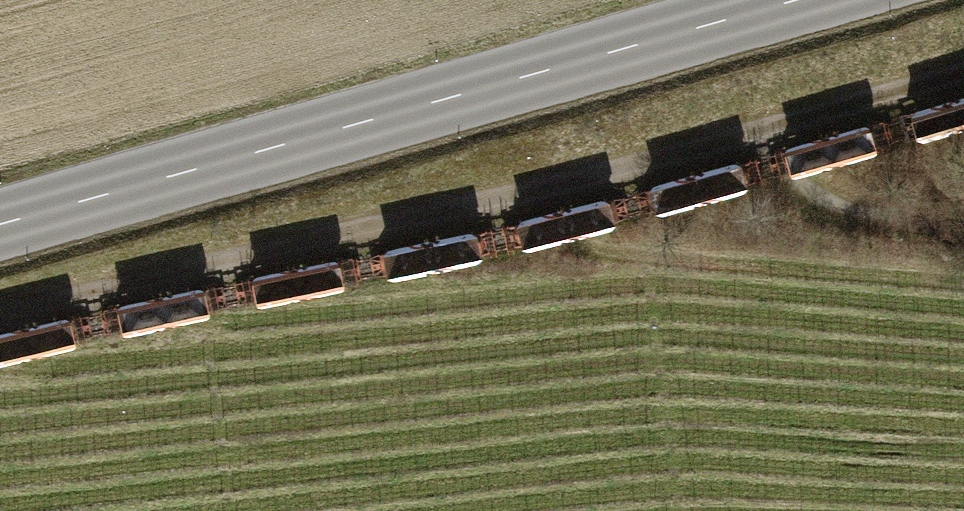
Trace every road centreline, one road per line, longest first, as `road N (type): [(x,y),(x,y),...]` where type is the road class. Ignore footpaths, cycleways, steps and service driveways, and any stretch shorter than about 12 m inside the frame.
road 1 (secondary): [(0,222),(789,0)]
road 2 (track): [(762,127),(0,324)]
road 3 (track): [(762,127),(781,164),(832,204),(963,233)]
road 4 (track): [(963,71),(762,127)]

